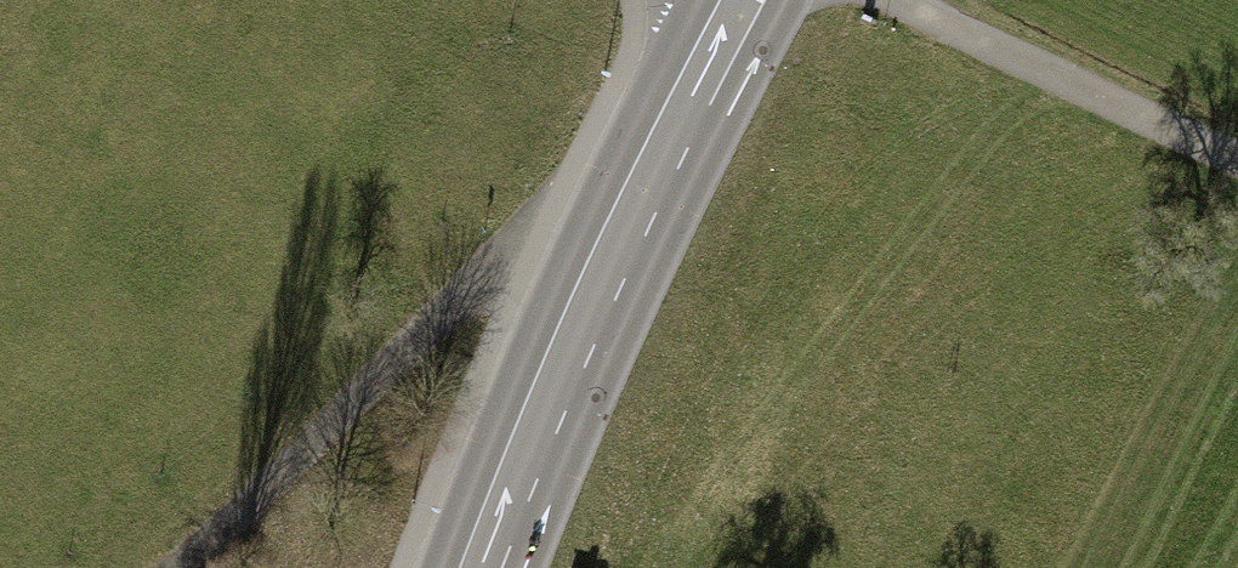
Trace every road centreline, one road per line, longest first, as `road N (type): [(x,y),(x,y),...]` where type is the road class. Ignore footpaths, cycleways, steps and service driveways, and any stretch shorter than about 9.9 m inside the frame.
road 1 (tertiary): [(737,0),(612,248),(480,567)]
road 2 (track): [(177,567),(538,236),(612,248)]
road 3 (track): [(898,0),(1237,160)]

